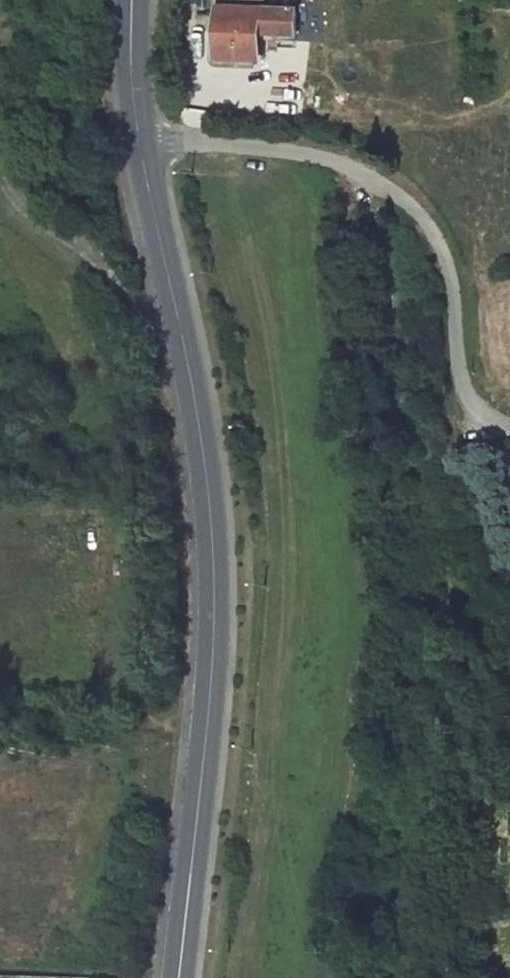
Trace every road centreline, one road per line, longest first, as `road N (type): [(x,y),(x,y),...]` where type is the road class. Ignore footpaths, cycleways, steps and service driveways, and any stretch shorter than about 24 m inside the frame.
road 1 (primary): [(142,139),(209,512),(217,599),(183,977)]
road 2 (track): [(509,794),(483,798),(432,758),(412,701),(419,653),(455,583),(399,431),(402,312),(383,237),(331,159)]
road 3 (unclassified): [(142,139),(331,159),(405,198),(450,273),(467,394),(487,420),(509,424)]
road 4 (primary): [(130,0),(142,139)]

